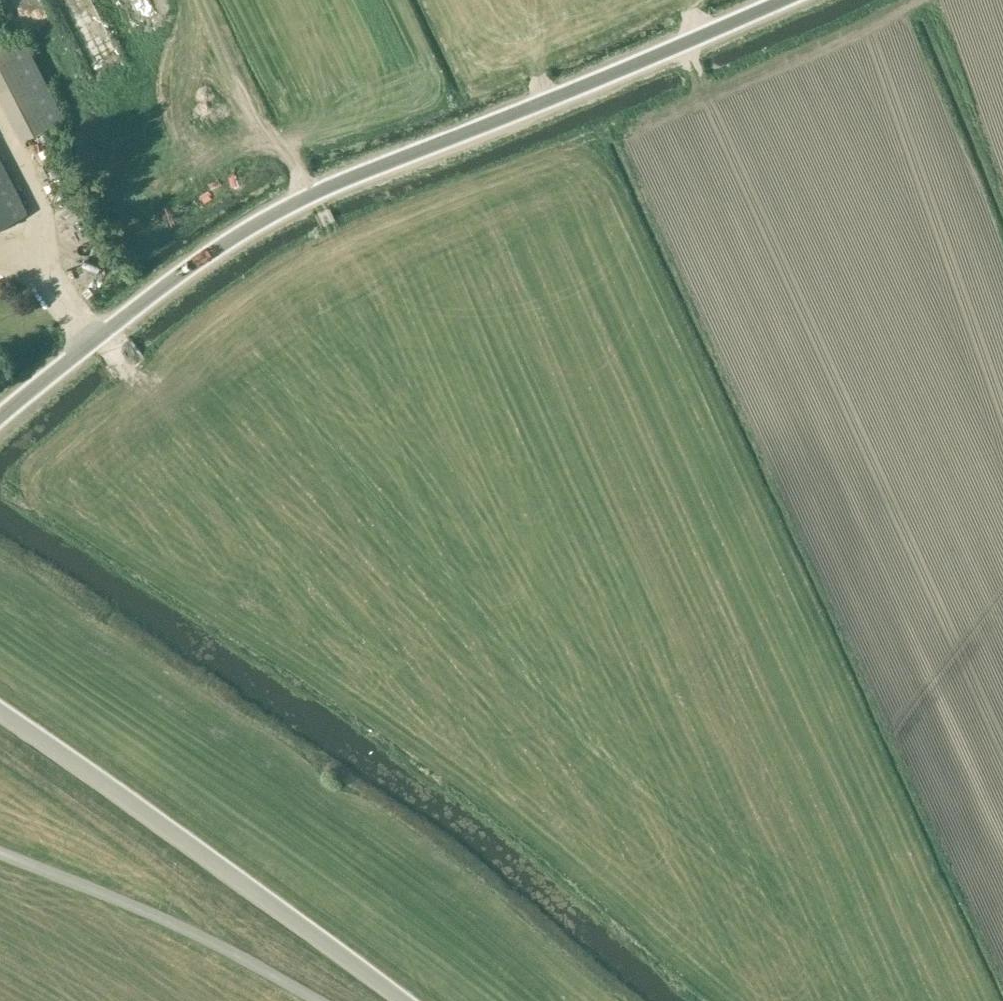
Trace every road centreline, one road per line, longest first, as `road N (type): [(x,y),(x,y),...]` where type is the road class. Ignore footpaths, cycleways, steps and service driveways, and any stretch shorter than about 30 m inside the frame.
road 1 (unclassified): [(0,414),(204,256),(310,193),(780,0)]
road 2 (unclassified): [(402,1000),(0,709)]
road 3 (unclassified): [(319,1000),(153,915),(0,853)]

